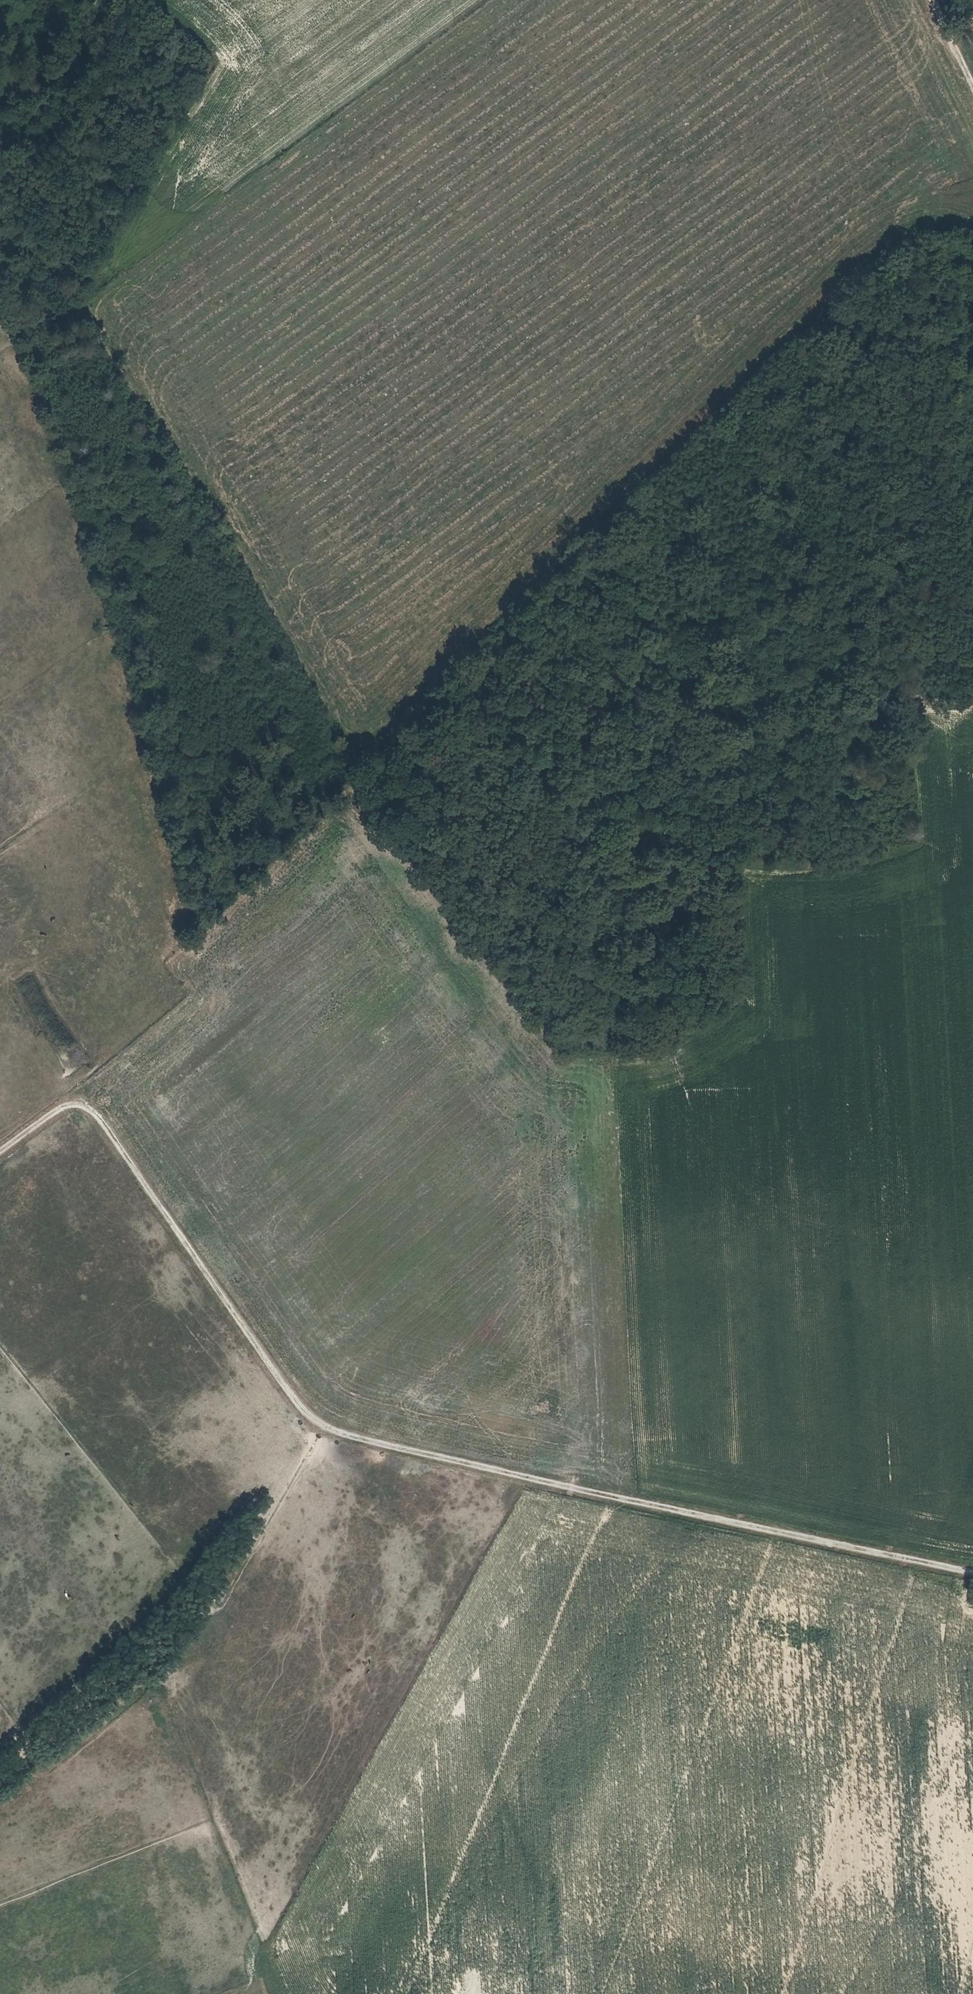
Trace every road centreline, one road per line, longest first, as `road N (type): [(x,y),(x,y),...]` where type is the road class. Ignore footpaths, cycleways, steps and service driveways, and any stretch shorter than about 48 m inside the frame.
road 1 (track): [(0,1150),(52,1112),(81,1110),(291,1402),(321,1430),(972,1573)]

